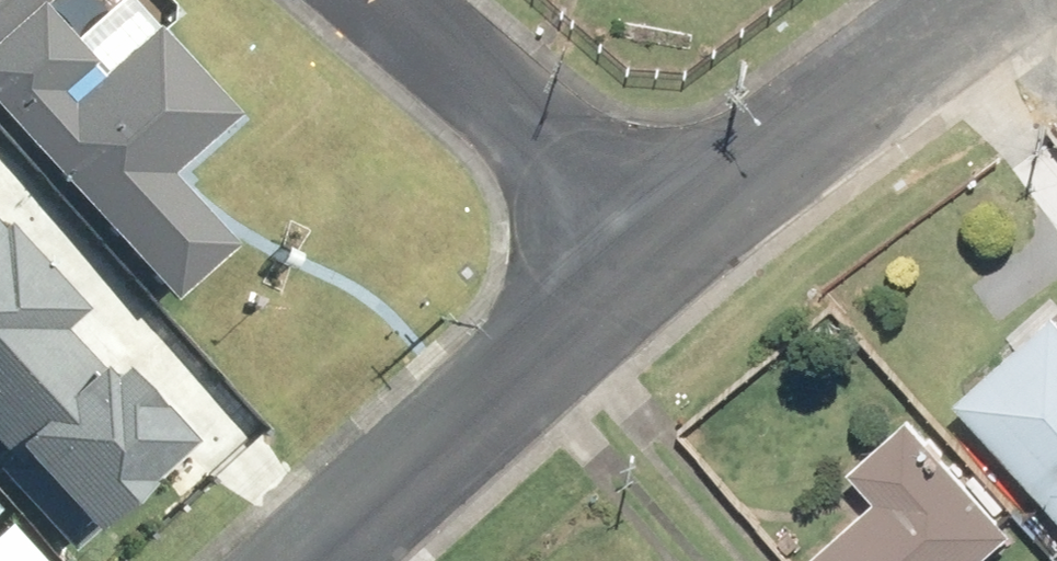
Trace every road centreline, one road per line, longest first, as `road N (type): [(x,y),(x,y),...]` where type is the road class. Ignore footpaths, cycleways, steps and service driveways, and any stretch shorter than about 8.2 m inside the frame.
road 1 (residential): [(687,245),(332,560)]
road 2 (residential): [(1007,0),(687,245)]
road 3 (residential): [(395,0),(687,245)]

